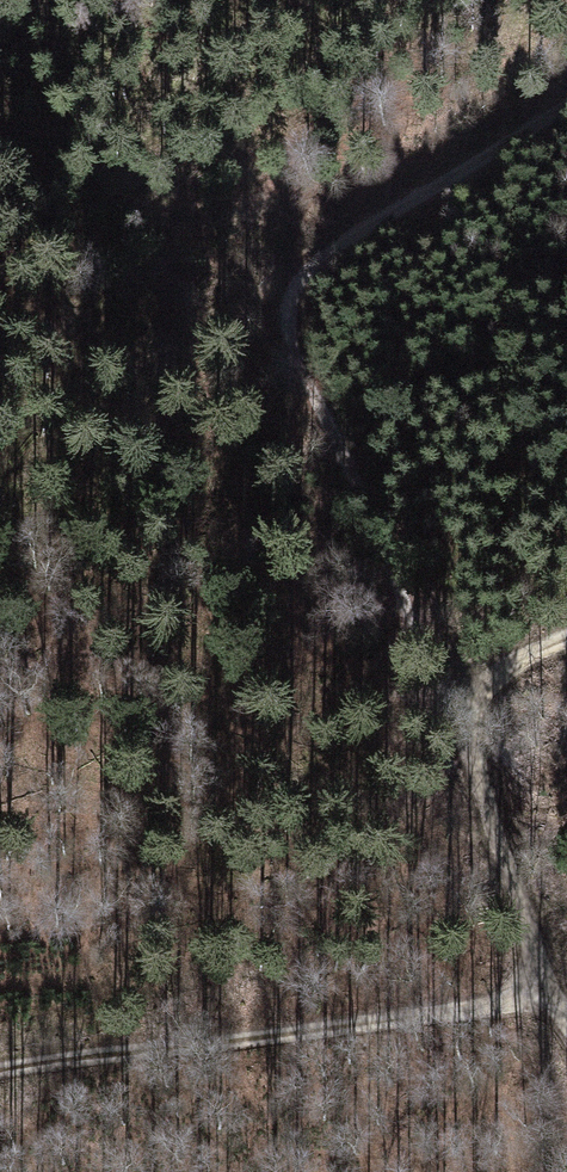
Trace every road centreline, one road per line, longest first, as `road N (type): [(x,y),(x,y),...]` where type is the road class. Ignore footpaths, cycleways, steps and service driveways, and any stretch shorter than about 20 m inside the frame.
road 1 (track): [(552,997),(454,703),(287,368),(275,300)]
road 2 (track): [(552,997),(0,1067)]
road 3 (track): [(566,92),(386,211),(275,300)]
road 4 (track): [(454,703),(488,676),(566,640)]

